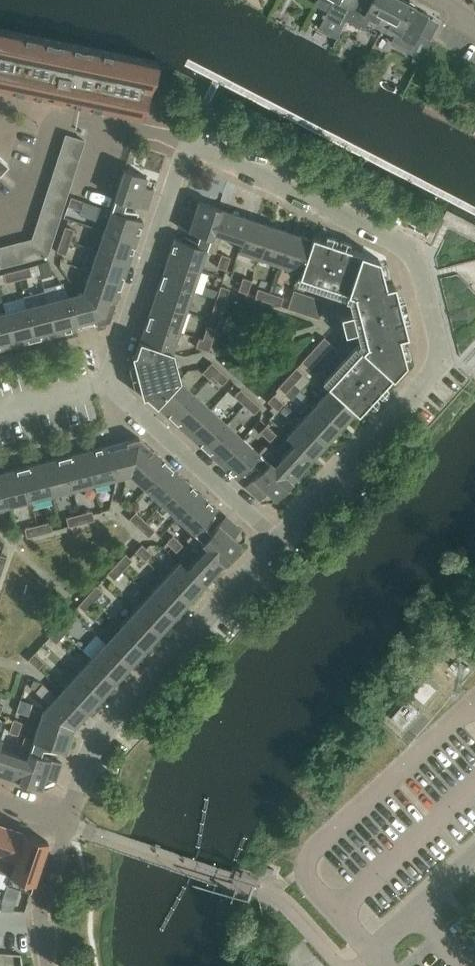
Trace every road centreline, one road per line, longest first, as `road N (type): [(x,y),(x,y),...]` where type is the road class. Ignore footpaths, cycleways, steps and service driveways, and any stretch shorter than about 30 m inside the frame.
road 1 (residential): [(281,541),(429,378),(441,351),(412,247),(189,142)]
road 2 (residential): [(67,827),(103,736),(281,541)]
road 3 (residential): [(110,386),(189,142)]
road 4 (residential): [(281,541),(110,386)]
road 5 (residential): [(67,827),(41,917),(48,965)]
road 6 (residential): [(369,953),(474,858)]

